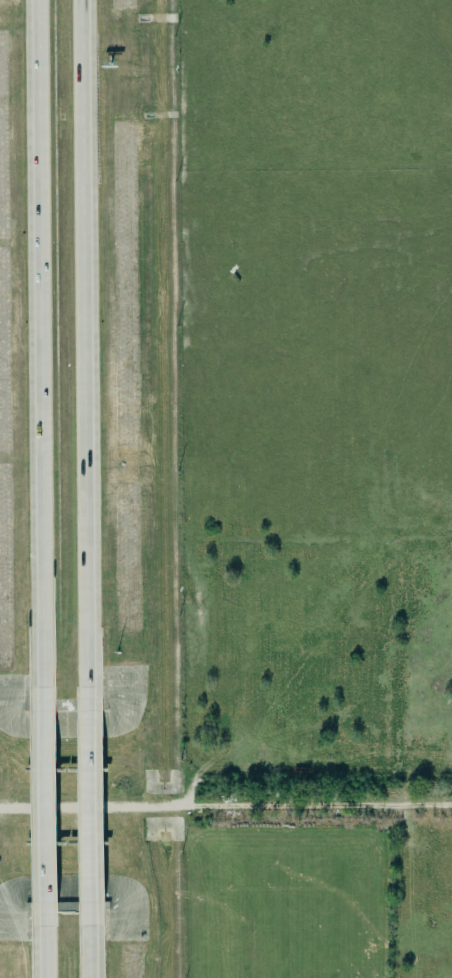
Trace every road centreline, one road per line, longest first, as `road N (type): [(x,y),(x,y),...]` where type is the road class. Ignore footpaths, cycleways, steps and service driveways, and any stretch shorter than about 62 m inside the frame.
road 1 (motorway): [(36,0),(43,687)]
road 2 (motorway): [(87,687),(82,0)]
road 3 (motorway): [(43,687),(45,926)]
road 4 (motorway): [(89,926),(87,687)]

